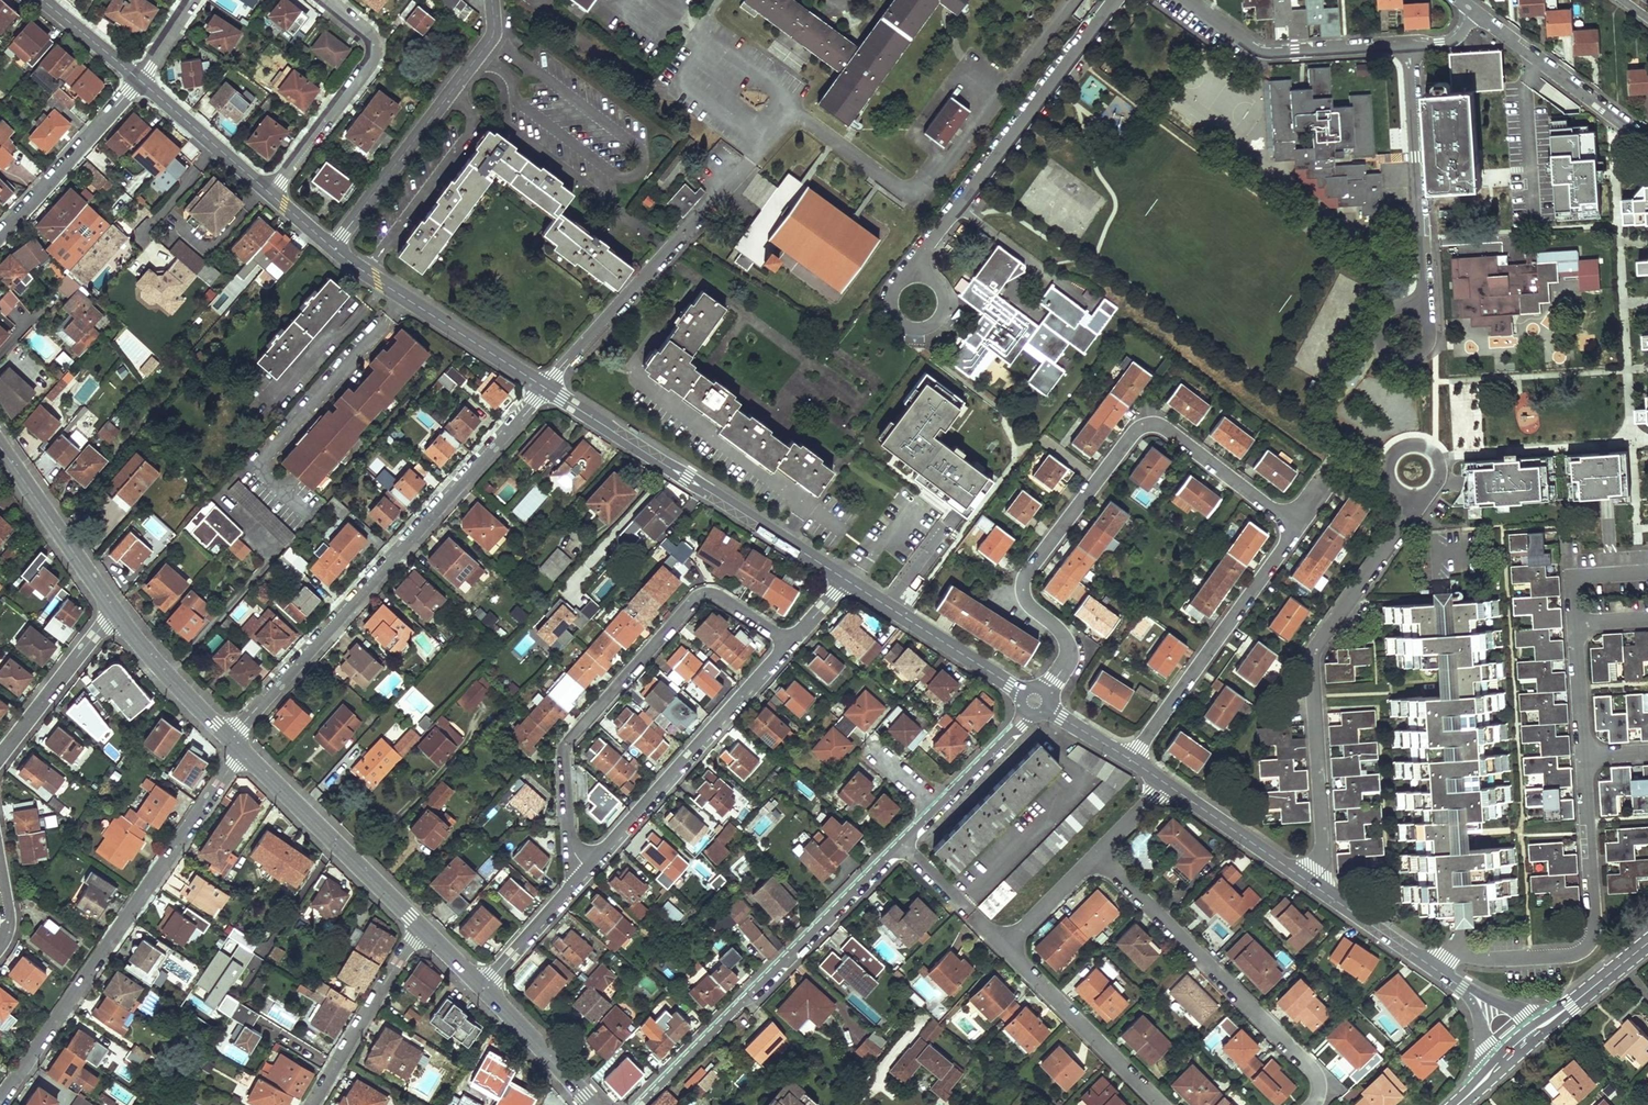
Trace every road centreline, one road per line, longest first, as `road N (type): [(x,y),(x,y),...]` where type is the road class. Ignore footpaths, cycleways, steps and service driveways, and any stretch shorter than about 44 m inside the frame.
road 1 (residential): [(1055,679),(1069,643),(1026,599),(1025,573),(1143,424),(1166,429),(1296,526)]
road 2 (residential): [(228,737),(545,389)]
road 3 (residential): [(1458,954),(1436,530),(1417,508)]
road 4 (residential): [(572,884),(563,754),(569,740),(698,596),(714,594),(789,641)]
road 5 (residential): [(0,1102),(243,752)]
road 6 (residential): [(1318,888),(1312,663),(1412,515)]
road 7 (residential): [(640,1104),(897,848)]
road 8 (residential): [(545,389),(844,579)]
road 9 (residential): [(1314,1104),(1321,1088),(1314,1073),(1095,853)]
road 10 (residential): [(572,884),(789,641)]
road 11 (residential): [(1114,0),(921,254)]
road 12 (residential): [(1458,954),(1562,956),(1590,941),(1583,758)]
road 13 (residential): [(545,389),(750,161)]
road 14 (residential): [(492,0),(490,39),(331,247)]
road 15 (residential): [(1130,761),(1296,526)]
road 16 (residential): [(331,247),(545,389)]
road 17 (secondary): [(243,752),(423,930)]
road 18 (residential): [(271,193),(371,60),(368,35),(325,0)]
road 19 (residential): [(1409,45),(1426,290)]
road 20 (residential): [(1187,0),(1260,50),(1409,45)]
road 21 (residential): [(1003,948),(1158,1104)]
road 22 (residential): [(1647,144),(1473,12)]
road 23 (residential): [(0,237),(139,79)]
road 24 (residential): [(312,1104),(423,930)]
road 25 (secondary): [(0,448),(116,614)]
road 26 (residential): [(844,579),(1005,682)]
road 27 (residential): [(1318,888),(1163,784)]
road 28 (residential): [(921,254),(891,298),(893,314),(908,328),(930,326),(942,310),(940,288),(922,264)]
road 29 (residential): [(0,756),(116,614)]
road 30 (residential): [(139,79),(271,193)]
road 31 (residential): [(1417,508),(1439,473),(1431,451),(1419,445),(1405,446),(1388,466),(1412,515)]
road 32 (secondary): [(116,614),(228,737)]
road 33 (secondary): [(482,987),(592,1104)]
road 34 (residential): [(1440,971),(1318,888)]
road 35 (residential): [(1426,290),(1376,327),(1383,350),(1404,359),(1425,346),(1428,334)]
road 36 (residential): [(897,848),(1003,948)]
road 37 (tertiary): [(1535,1031),(1647,942)]
road 38 (residential): [(482,987),(572,884)]
road 39 (residential): [(1583,758),(1574,624)]
road 40 (residential): [(1095,853),(1003,948)]
road 41 (residential): [(43,0),(139,79)]
road 42 (residential): [(1574,624),(1572,593),(1581,572),(1647,566)]

